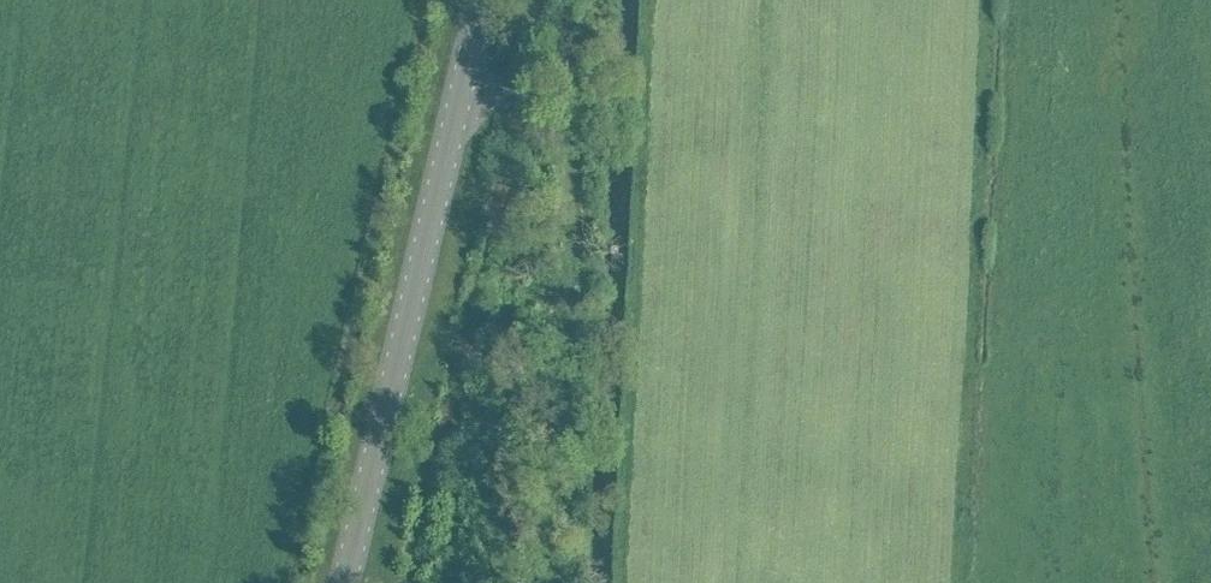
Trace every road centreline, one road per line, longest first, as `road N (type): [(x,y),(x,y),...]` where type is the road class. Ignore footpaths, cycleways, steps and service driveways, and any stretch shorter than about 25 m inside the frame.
road 1 (secondary): [(341,582),(481,0)]

